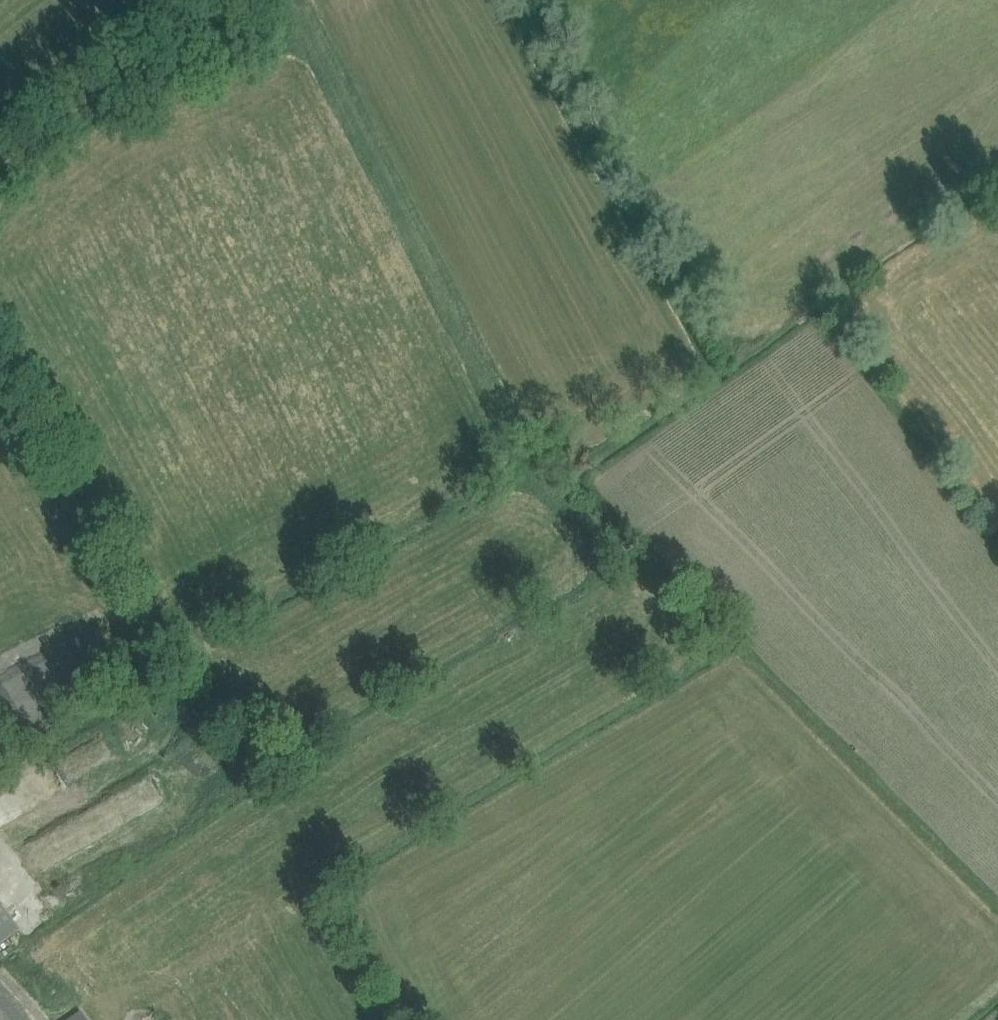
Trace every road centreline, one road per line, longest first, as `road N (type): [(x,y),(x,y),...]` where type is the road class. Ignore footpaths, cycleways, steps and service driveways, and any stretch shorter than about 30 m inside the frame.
road 1 (track): [(227,0),(0,171)]

